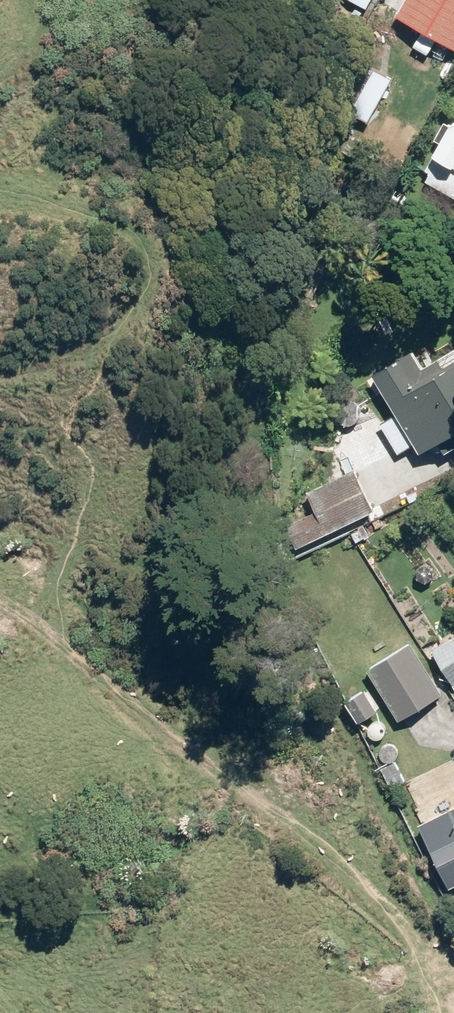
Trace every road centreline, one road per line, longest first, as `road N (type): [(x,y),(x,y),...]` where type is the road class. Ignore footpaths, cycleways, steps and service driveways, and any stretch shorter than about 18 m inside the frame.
road 1 (track): [(453,961),(164,741),(41,627),(0,601)]

